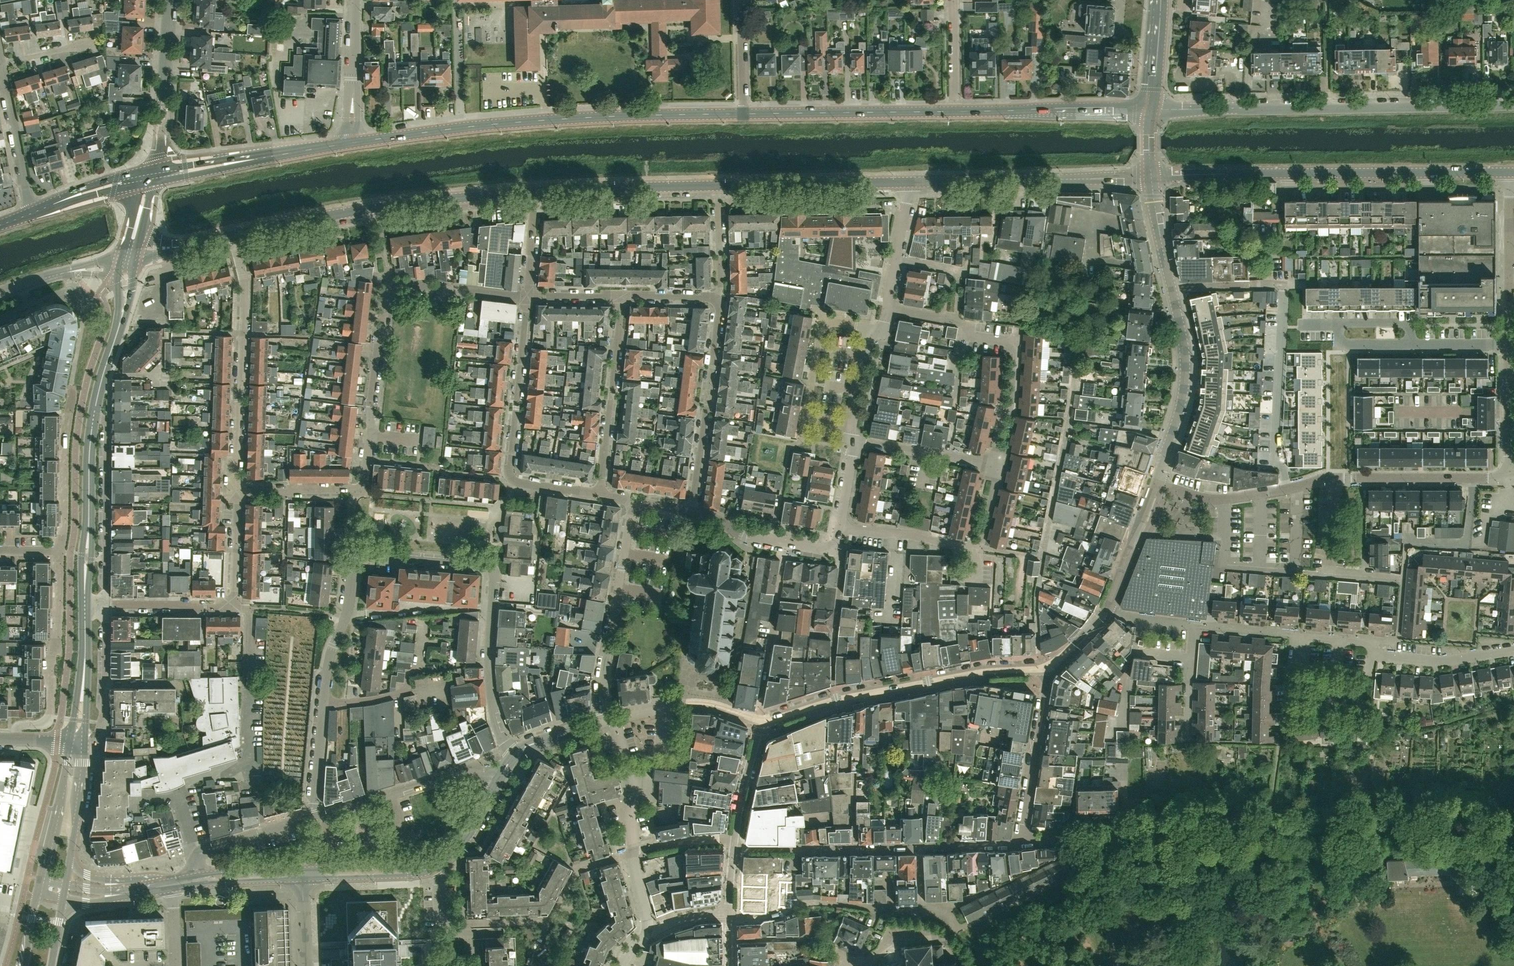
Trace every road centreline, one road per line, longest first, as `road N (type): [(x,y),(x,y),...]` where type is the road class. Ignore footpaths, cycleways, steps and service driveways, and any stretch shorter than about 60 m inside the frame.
road 1 (track): [(1513,862),(1473,882),(1139,892),(1087,919),(1076,965)]
road 2 (unclassified): [(1044,668),(928,681),(767,720),(696,702),(612,719)]
road 3 (secondary): [(743,115),(480,126),(352,142)]
road 4 (residential): [(1513,826),(1122,838)]
road 5 (tertiary): [(535,192),(909,183)]
road 6 (unclassified): [(1513,105),(1154,109)]
road 7 (residential): [(978,547),(1042,557),(1076,333),(1019,329)]
road 8 (unclassified): [(513,756),(497,730),(488,679),(492,569),(358,558)]
road 9 (unclassified): [(1152,175),(1185,363),(1181,405),(1155,486)]
road 10 (residential): [(1198,498),(1324,478),(1508,471)]
road 11 (tertiary): [(233,235),(535,192)]
road 12 (unclassified): [(315,817),(326,675),(358,558)]
road 13 (residential): [(237,489),(245,279),(233,235)]
road 14 (tertiary): [(909,183),(1152,175)]
road 15 (residential): [(856,847),(734,847),(718,840),(634,851)]
road 16 (unclassified): [(1295,636),(1412,660),(1513,651)]
road 17 (residential): [(691,512),(718,297)]
road 18 (residential): [(612,719),(602,678),(632,507)]
road 19 (secondary): [(957,111),(743,115)]
road 20 (residential): [(16,740),(17,727),(44,724),(51,710),(61,553)]
road 21 (residential): [(597,496),(622,297)]
road 22 (secondary): [(1154,109),(957,111)]
road 23 (residential): [(728,917),(784,914),(807,902),(921,910)]
road 24 (residential): [(105,606),(106,425),(93,417)]
road 25 (unclassified): [(315,817),(467,771),(496,784)]
road 26 (residential): [(507,479),(527,297)]
road 27 (residential): [(364,460),(389,280)]
road 28 (unclassified): [(1023,841),(1044,668)]
road 29 (residential): [(154,169),(170,0)]
road 30 (residential): [(1284,174),(1285,188),(1428,188)]
road 31 (residential): [(1019,329),(1008,328),(1007,340),(963,335),(964,322),(889,309)]
road 32 (residential): [(921,910),(946,914),(957,928),(947,935),(919,926),(860,965)]
road 33 (residential): [(1509,344),(1509,189)]
road 34 (residential): [(237,489),(358,490),(364,460)]
road 35 (residential): [(31,213),(1,66)]
road 36 (residential): [(990,464),(1002,408),(1013,406),(1019,329)]
road 37 (unclassified): [(192,877),(206,850),(315,817)]
road 38 (residential): [(507,479),(364,460)]
road 39 (secondary): [(1284,174),(1428,172)]
road 40 (residential): [(352,142),(354,0)]
road 41 (residential): [(84,741),(104,710),(105,606)]
road 42 (residential): [(634,851),(625,812),(636,795),(612,719)]
road 43 (residential): [(527,297),(389,280)]
road 44 (secondary): [(69,742),(41,878)]
road 45 (residential): [(61,553),(67,417)]
road 46 (tertiary): [(302,879),(416,874),(435,863)]
road 47 (tertiary): [(435,863),(302,871)]
road 48 (secondary): [(1152,175),(1284,174)]
road 49 (residential): [(854,326),(823,320),(805,417)]
road 50 (unclassified): [(1155,486),(1108,607)]
road 51 (residential): [(889,309),(909,183)]
road 52 (residential): [(1508,471),(1509,344)]
road 53 (residential): [(618,965),(649,929),(634,851)]
road 54 (secondary): [(68,861),(84,741)]

